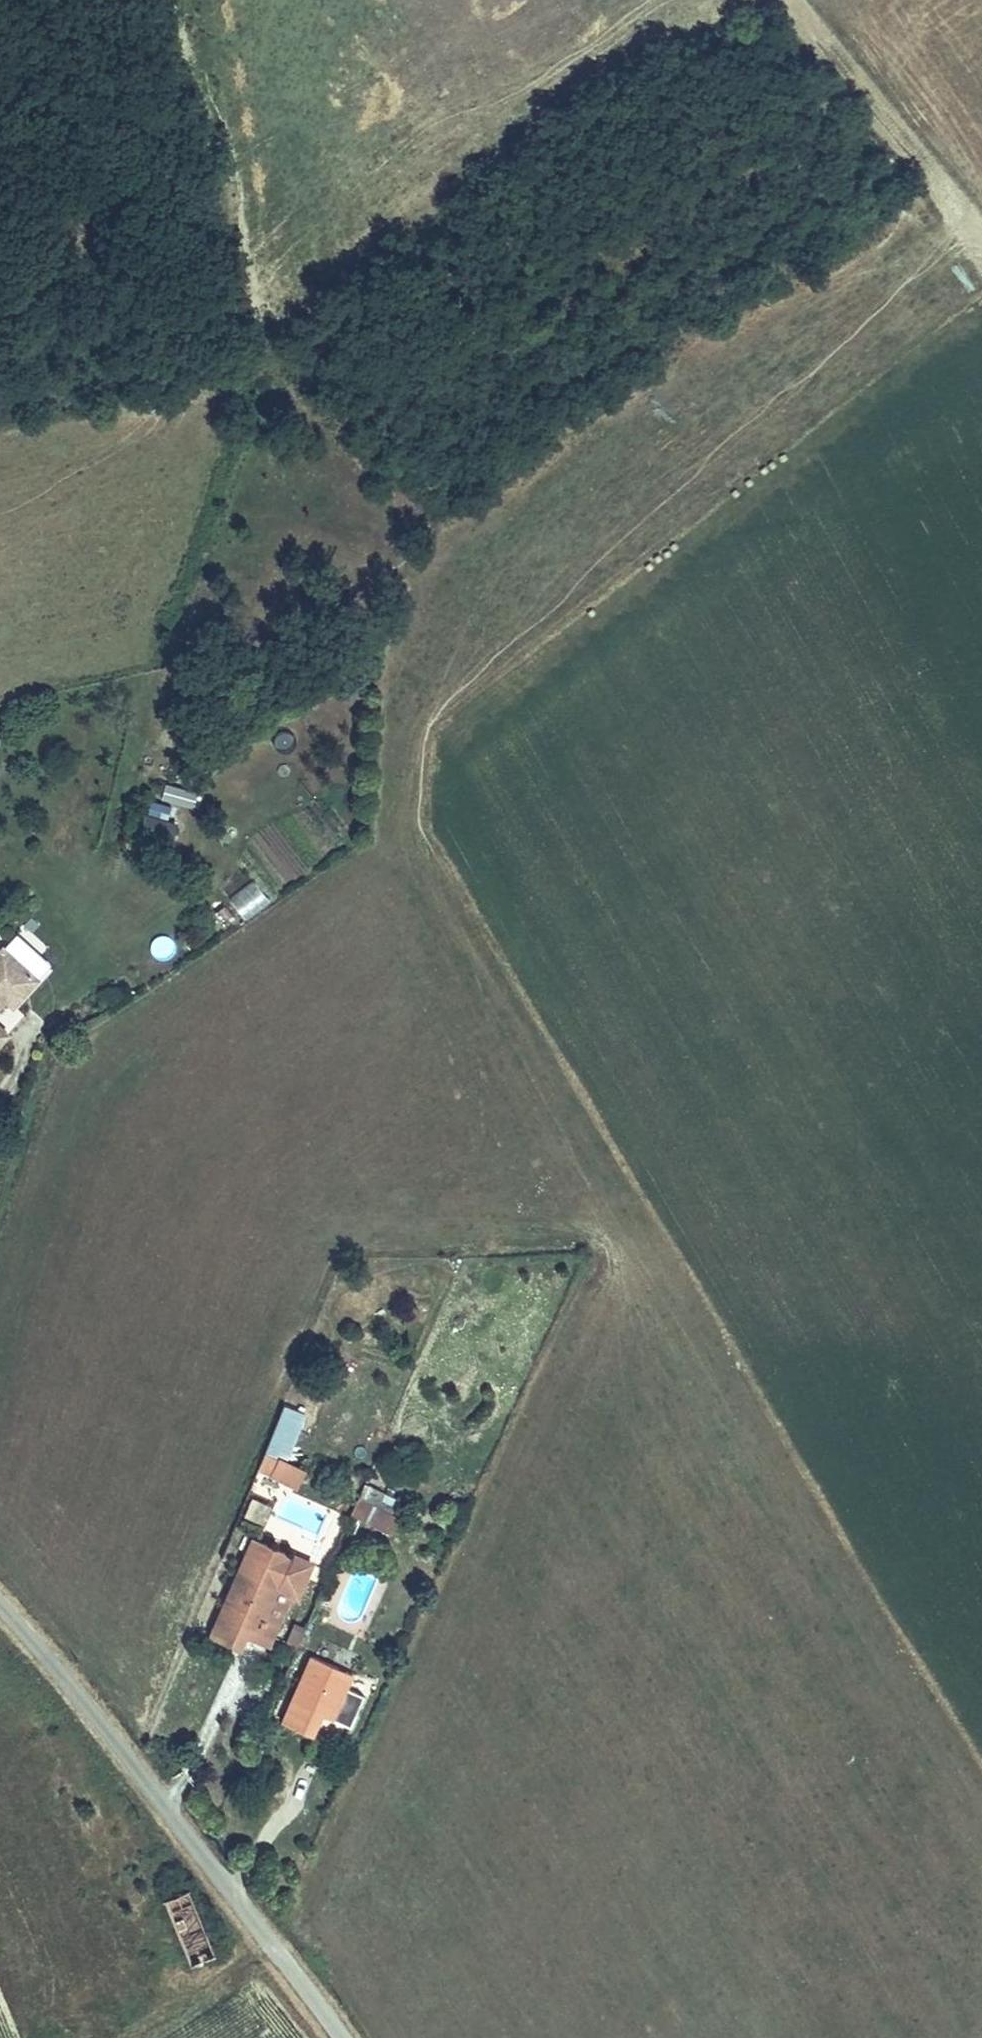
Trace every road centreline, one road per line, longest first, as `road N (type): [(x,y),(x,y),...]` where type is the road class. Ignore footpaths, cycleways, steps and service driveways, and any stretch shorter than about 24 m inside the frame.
road 1 (residential): [(341,2037),(146,1776),(0,1597)]

